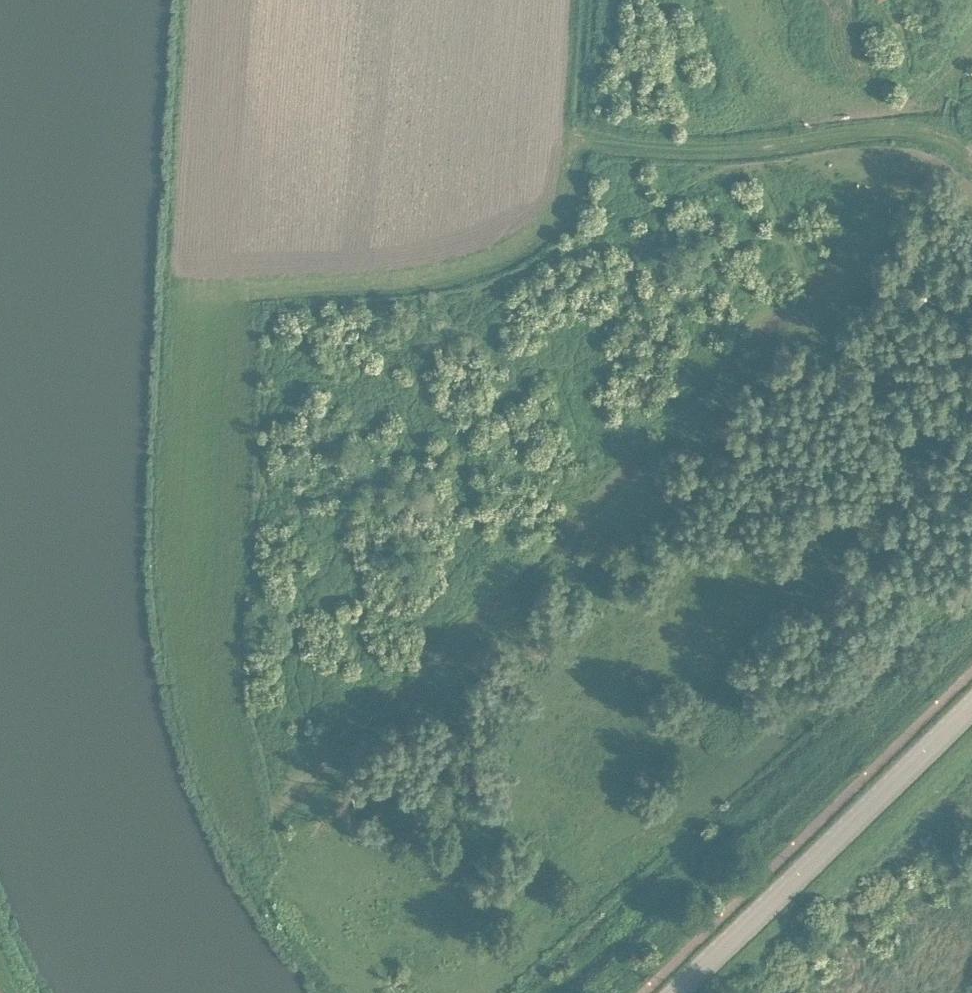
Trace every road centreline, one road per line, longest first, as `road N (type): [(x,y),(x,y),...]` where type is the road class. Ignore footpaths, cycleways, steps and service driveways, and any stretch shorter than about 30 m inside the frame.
road 1 (tertiary): [(659,992),(971,692)]
road 2 (track): [(971,159),(940,132),(905,125),(662,140),(588,133),(573,145)]

